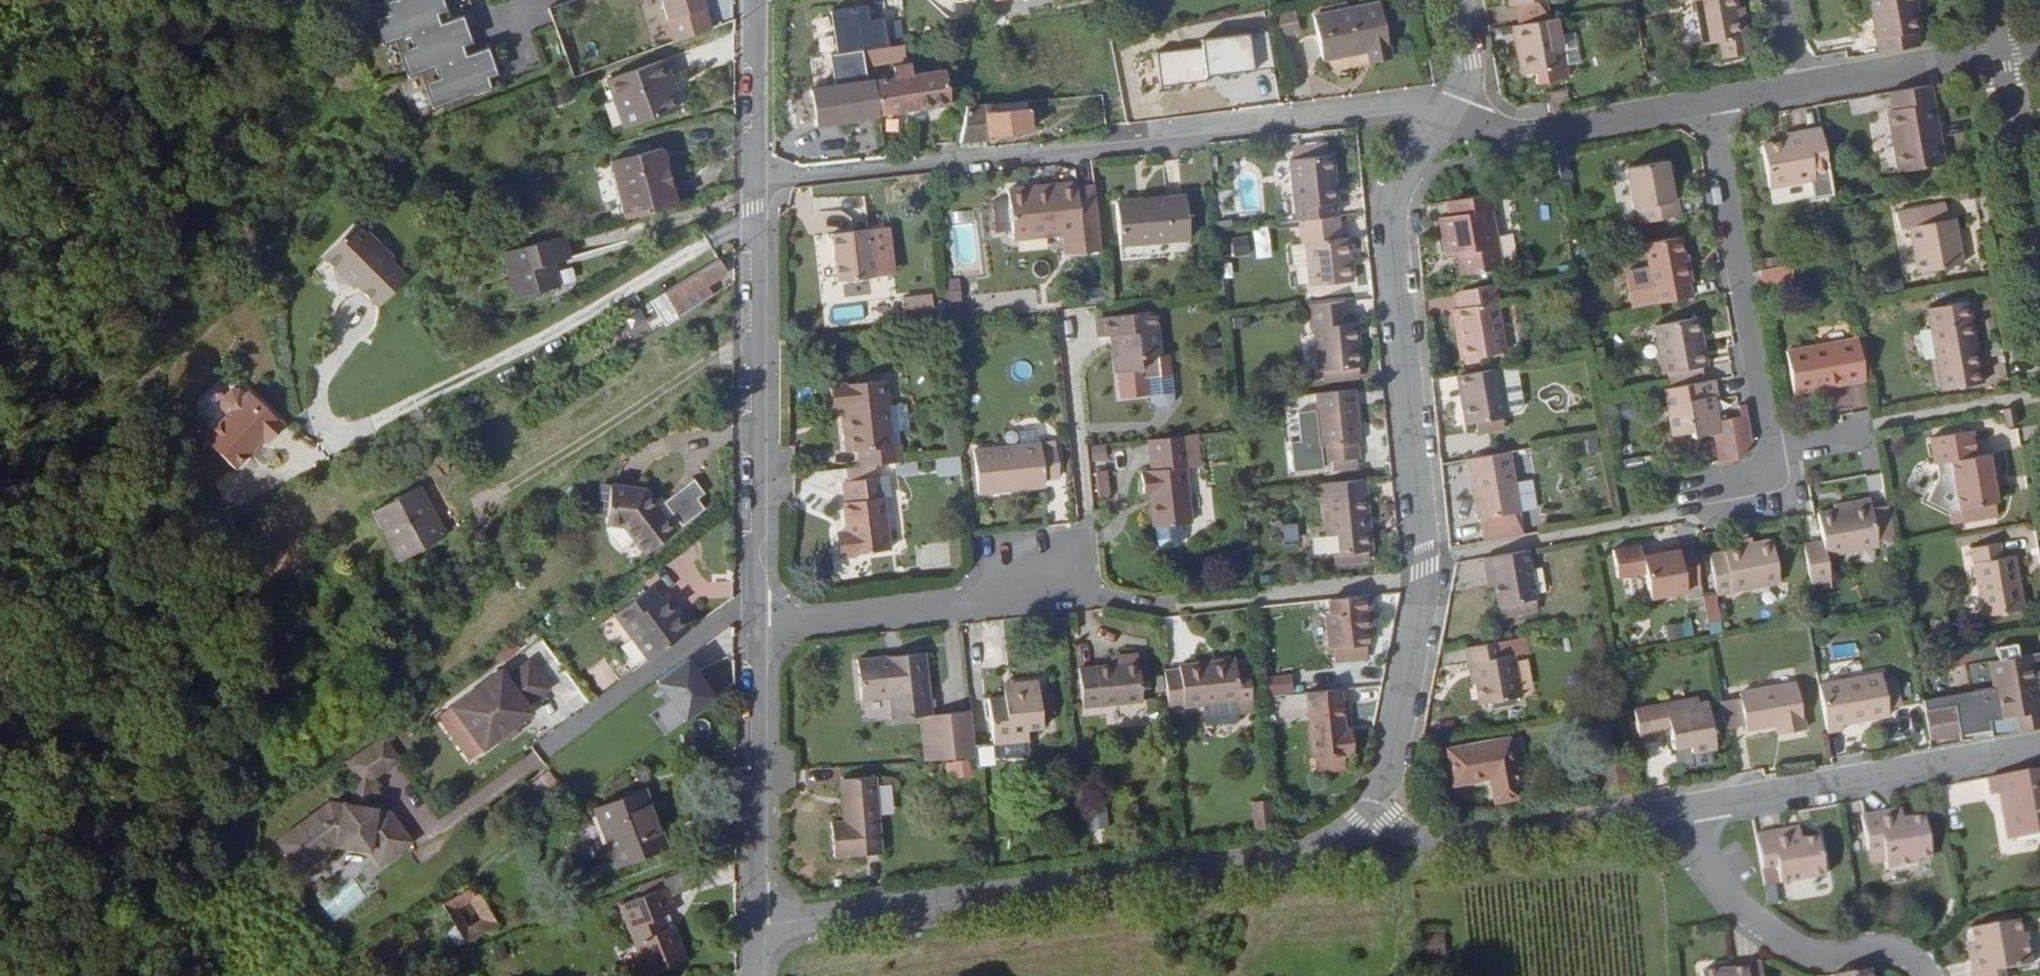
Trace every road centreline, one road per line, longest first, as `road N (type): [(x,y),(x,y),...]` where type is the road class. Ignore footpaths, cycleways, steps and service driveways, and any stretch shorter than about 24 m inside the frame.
road 1 (residential): [(1447,116),(1391,203),(1426,569),(1385,775),(1372,798)]
road 2 (residential): [(753,180),(1404,112),(1447,116)]
road 3 (residential): [(1372,798),(1337,840),(1307,854),(754,925)]
road 4 (track): [(240,493),(753,221)]
road 5 (residential): [(1708,101),(1768,443),(1754,480),(1688,493)]
road 6 (tertiary): [(758,628),(753,180)]
road 7 (track): [(422,843),(757,597)]
road 8 (residential): [(2039,745),(1691,803)]
road 9 (residential): [(1691,803),(1444,841),(1418,837),(1372,798)]
road 10 (residential): [(1691,803),(1699,849),(1743,913),(1793,950),(1834,958),(1880,953),(1923,975)]
road 11 (track): [(475,506),(724,356),(755,352)]
road 12 (tertiary): [(754,925),(758,628)]
road 13 (residential): [(758,628),(961,605),(1029,578)]
road 14 (track): [(1066,339),(1088,520),(1029,578)]
road 15 (residential): [(1447,116),(1531,131),(1708,101)]
road 16 (residential): [(2000,51),(2039,276)]
road 17 (residential): [(1793,86),(2000,51)]
road 18 (tertiary): [(753,180),(751,0)]
road 19 (residential): [(1461,0),(1468,63),(1447,116)]

